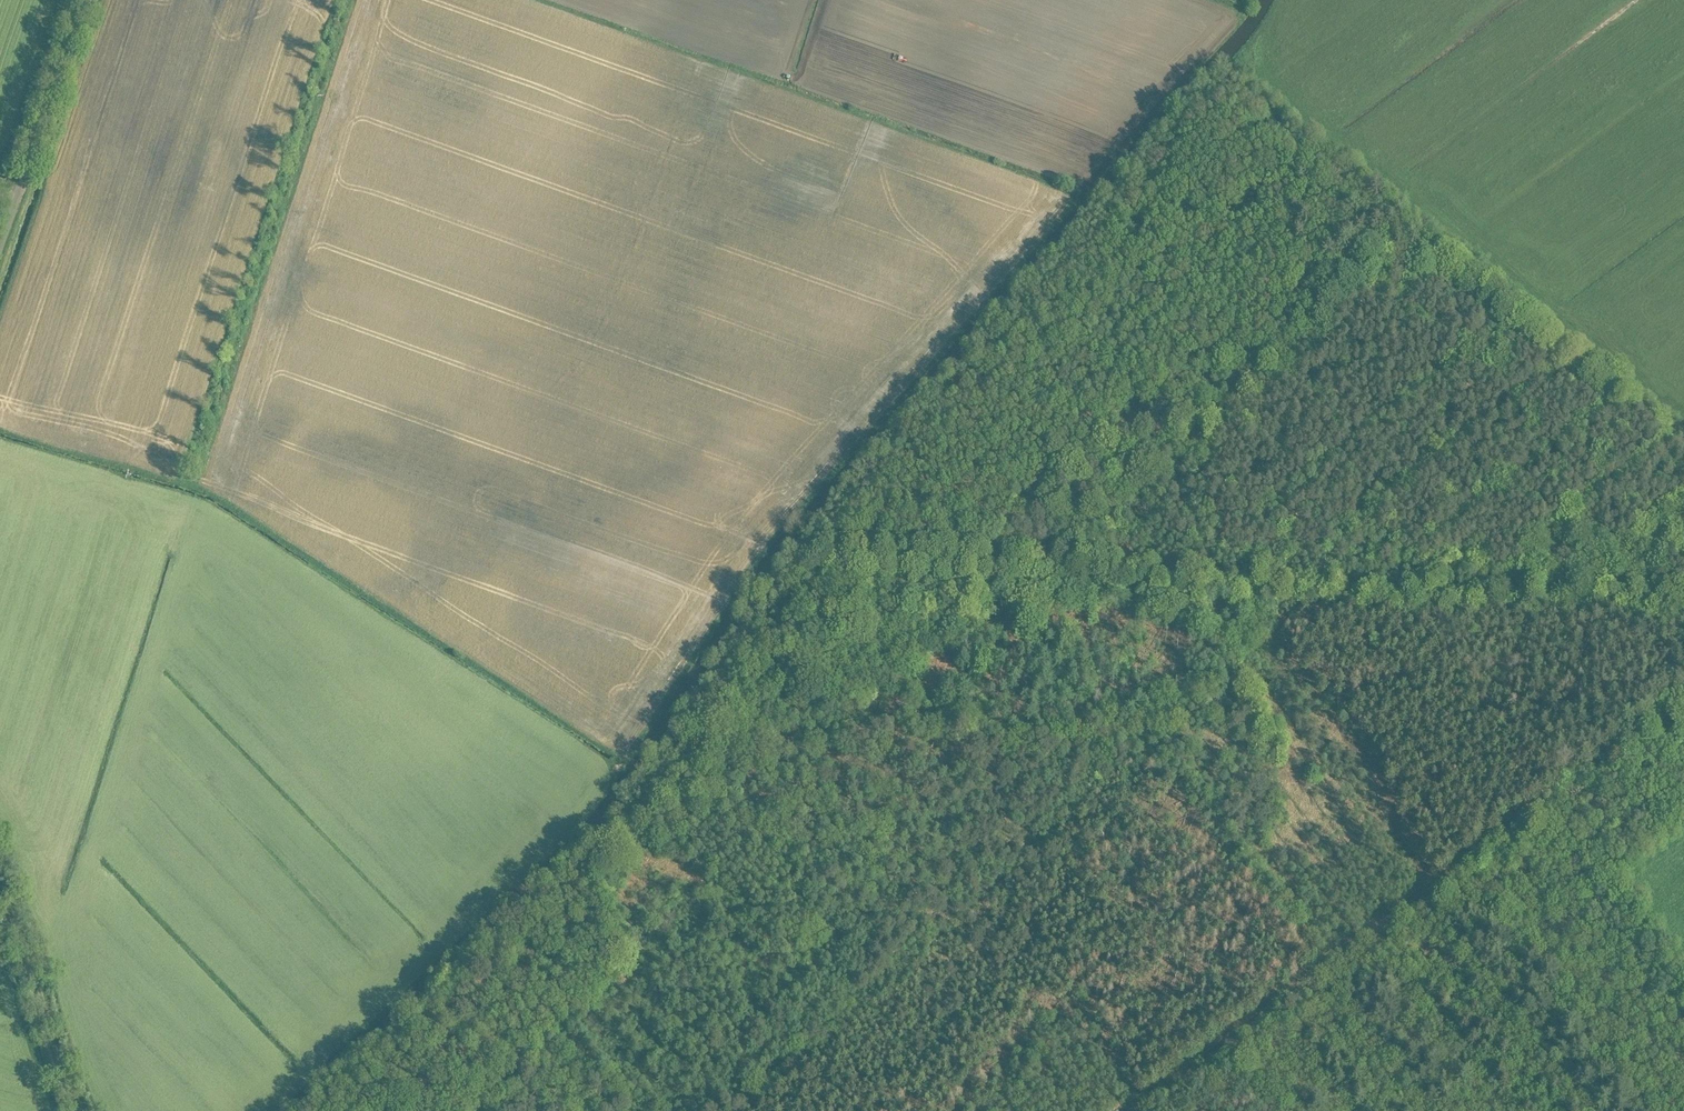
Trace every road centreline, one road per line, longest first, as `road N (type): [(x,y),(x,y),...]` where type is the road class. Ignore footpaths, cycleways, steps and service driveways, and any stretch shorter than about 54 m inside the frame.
road 1 (track): [(1129,1110),(1495,840)]
road 2 (unclassified): [(0,262),(91,0)]
road 3 (track): [(0,895),(81,1110)]

